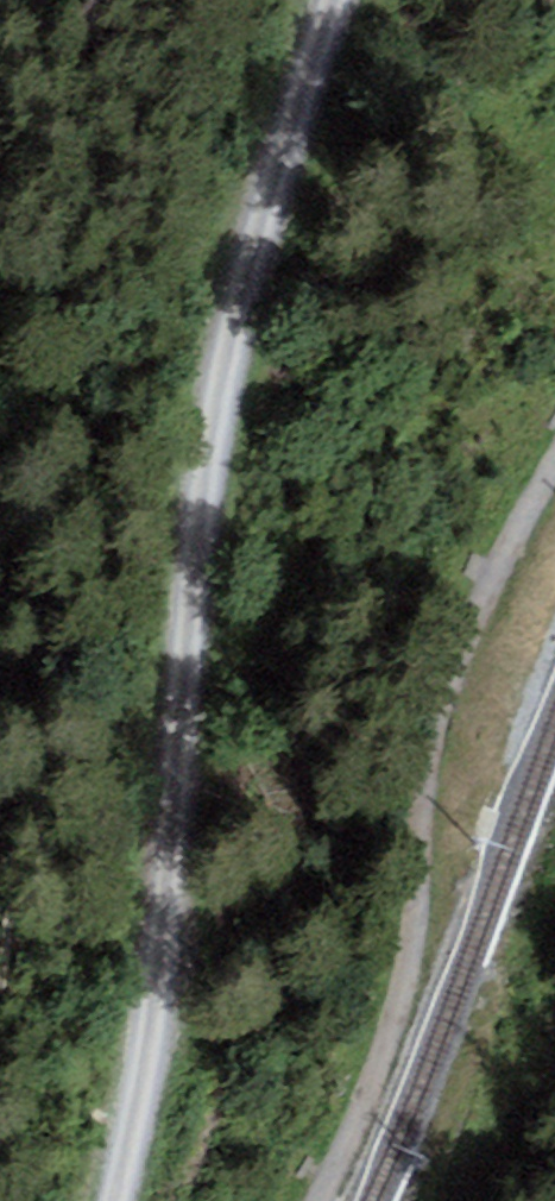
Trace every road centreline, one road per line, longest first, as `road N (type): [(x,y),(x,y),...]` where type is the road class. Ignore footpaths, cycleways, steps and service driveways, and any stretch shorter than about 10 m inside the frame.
road 1 (track): [(117,1200),(155,1001),(207,471),(280,152),(331,0)]
road 2 (track): [(554,474),(463,623),(432,717),(411,946),(389,1047),(321,1200)]

